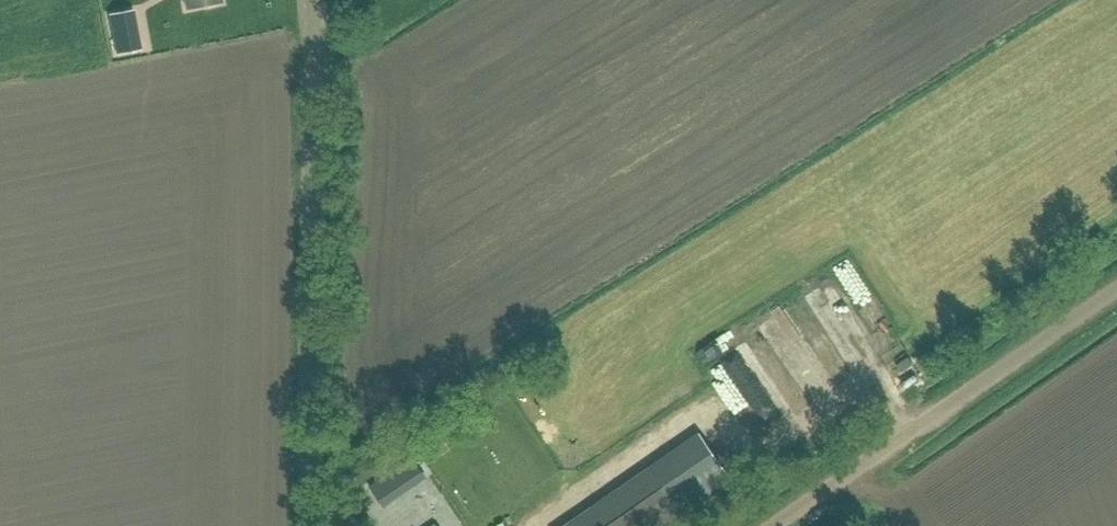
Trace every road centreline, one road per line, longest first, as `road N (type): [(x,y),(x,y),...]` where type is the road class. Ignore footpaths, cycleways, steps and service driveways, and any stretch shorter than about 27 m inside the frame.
road 1 (tertiary): [(309,525),(309,0)]
road 2 (unclassified): [(778,525),(1116,295)]

